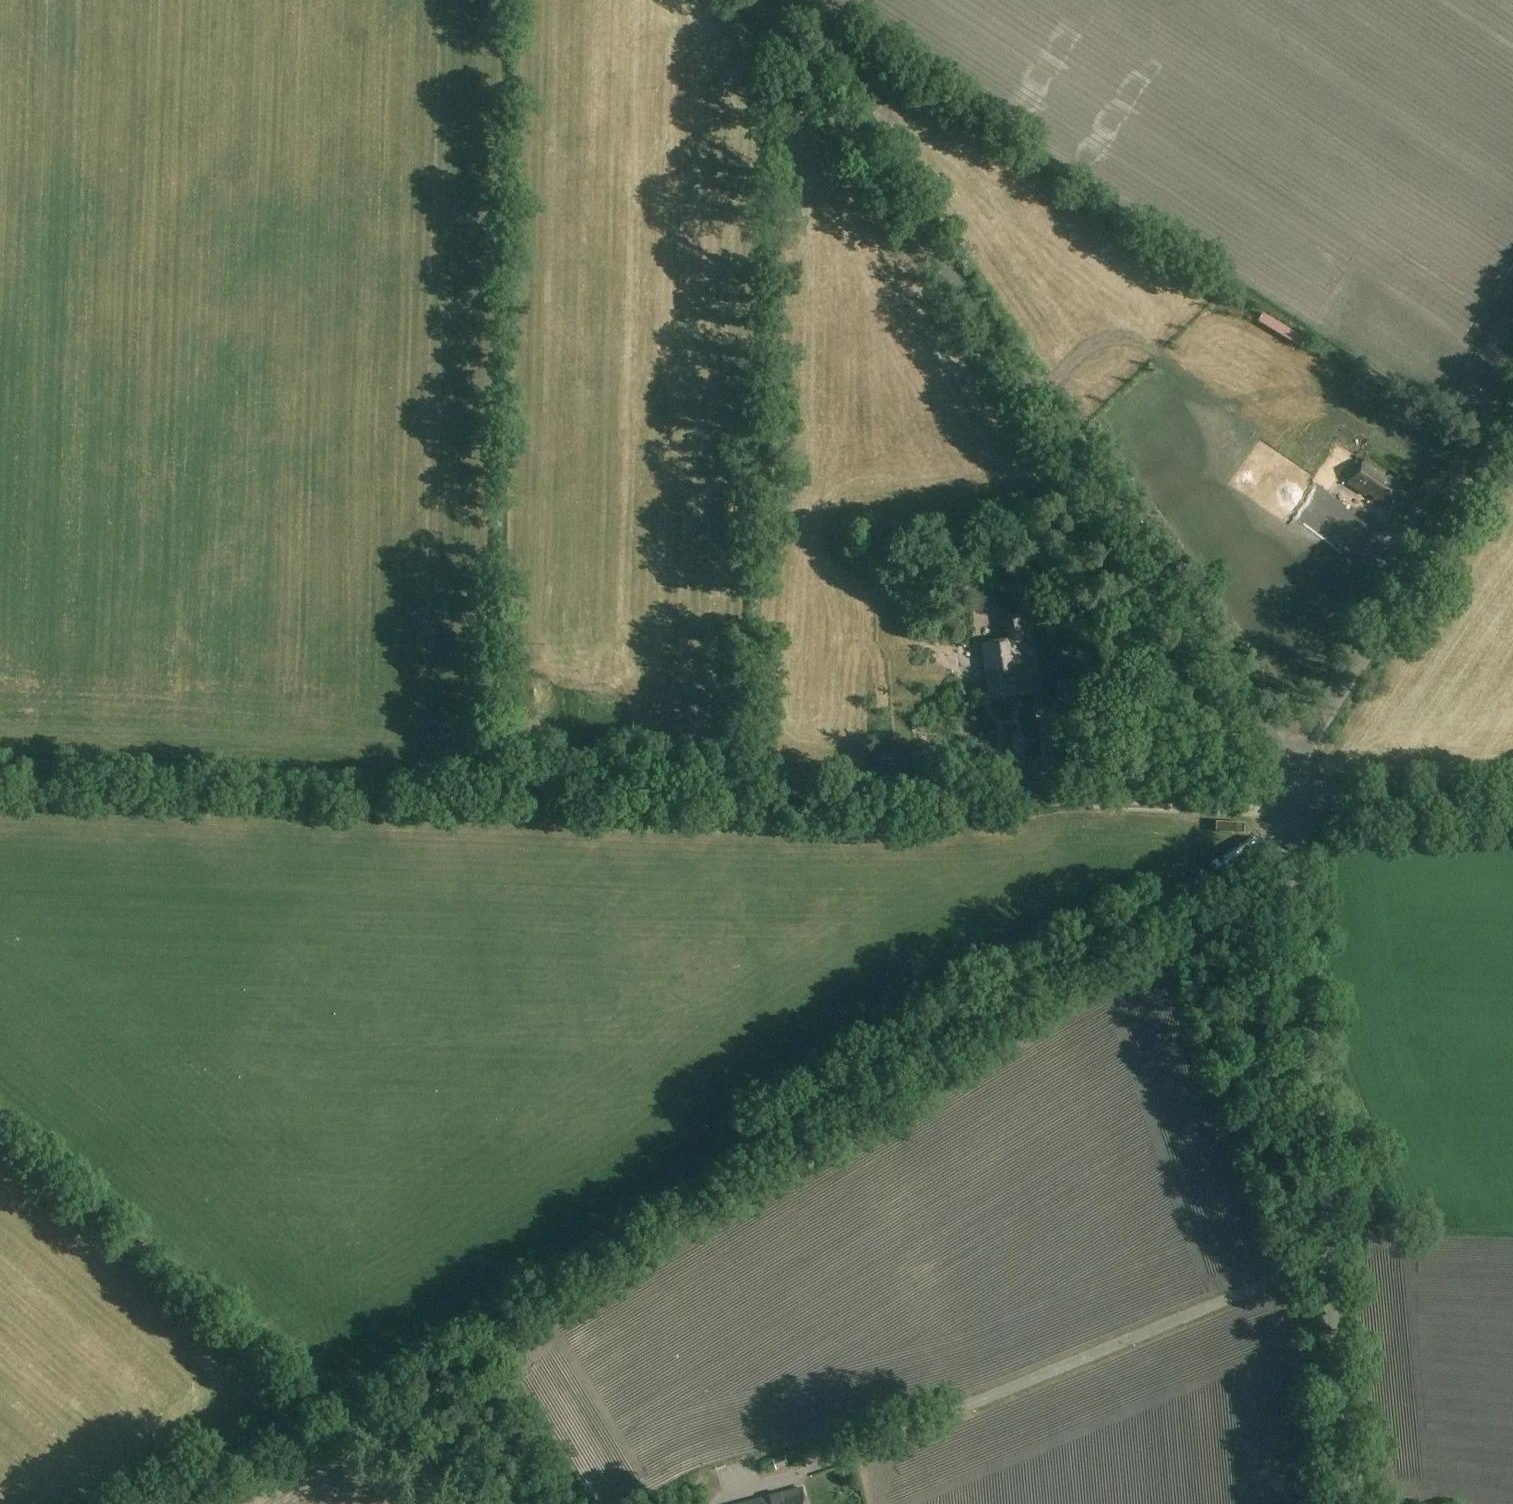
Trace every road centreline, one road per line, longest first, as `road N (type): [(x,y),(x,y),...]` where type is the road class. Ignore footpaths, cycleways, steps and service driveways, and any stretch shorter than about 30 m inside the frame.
road 1 (unclassified): [(160,1503),(1294,829)]
road 2 (track): [(0,762),(928,791),(1078,804)]
road 3 (unclassified): [(757,0),(1299,764)]
road 4 (unclassified): [(1354,1503),(1294,829)]
road 5 (unclassified): [(1299,764),(1512,426)]
road 6 (unclassified): [(1512,814),(1294,808)]
road 7 (track): [(1078,804),(1294,808)]
road 8 (track): [(468,1503),(340,1397)]
road 9 (track): [(1078,804),(1059,790),(1040,690)]

